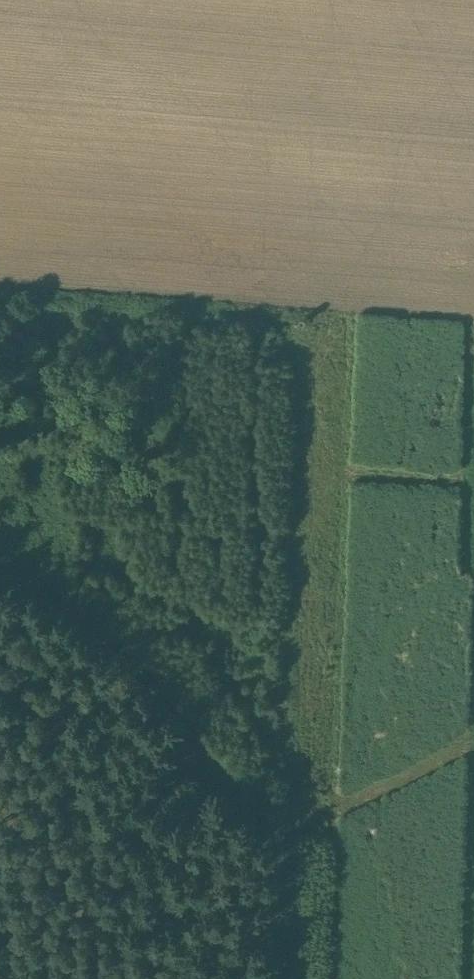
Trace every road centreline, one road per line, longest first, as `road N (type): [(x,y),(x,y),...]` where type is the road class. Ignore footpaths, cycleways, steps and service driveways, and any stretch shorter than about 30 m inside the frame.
road 1 (track): [(268,978),(294,319),(473,325)]

